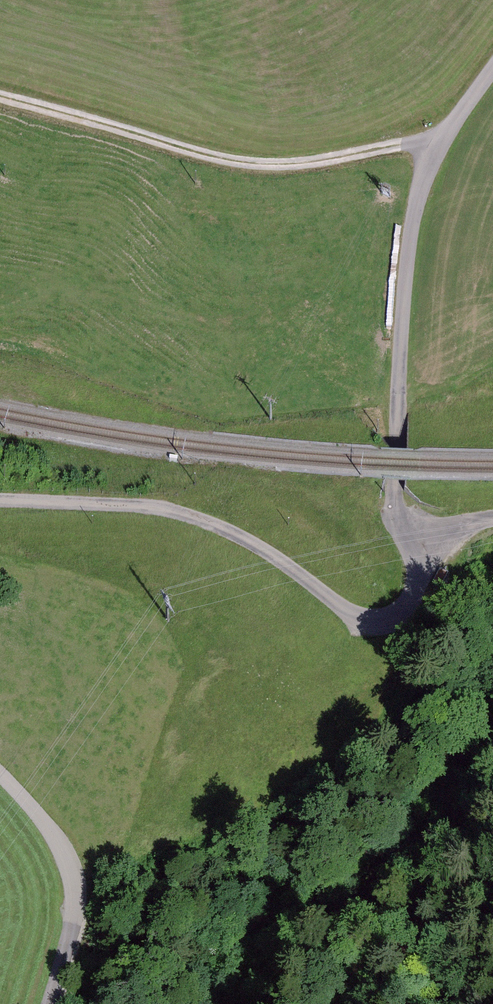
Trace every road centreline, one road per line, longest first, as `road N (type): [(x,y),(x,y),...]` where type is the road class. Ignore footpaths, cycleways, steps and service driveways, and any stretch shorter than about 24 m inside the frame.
road 1 (unclassified): [(419,541),(423,574),(415,604),(381,624),(356,620),(291,566),(219,526),(156,508),(0,502)]
road 2 (unclassified): [(440,138),(293,163),(244,163),(0,95)]
road 3 (unclassified): [(440,138),(410,244),(394,500),(419,541)]
road 4 (unclassified): [(0,772),(42,815),(76,887),(50,1003)]

